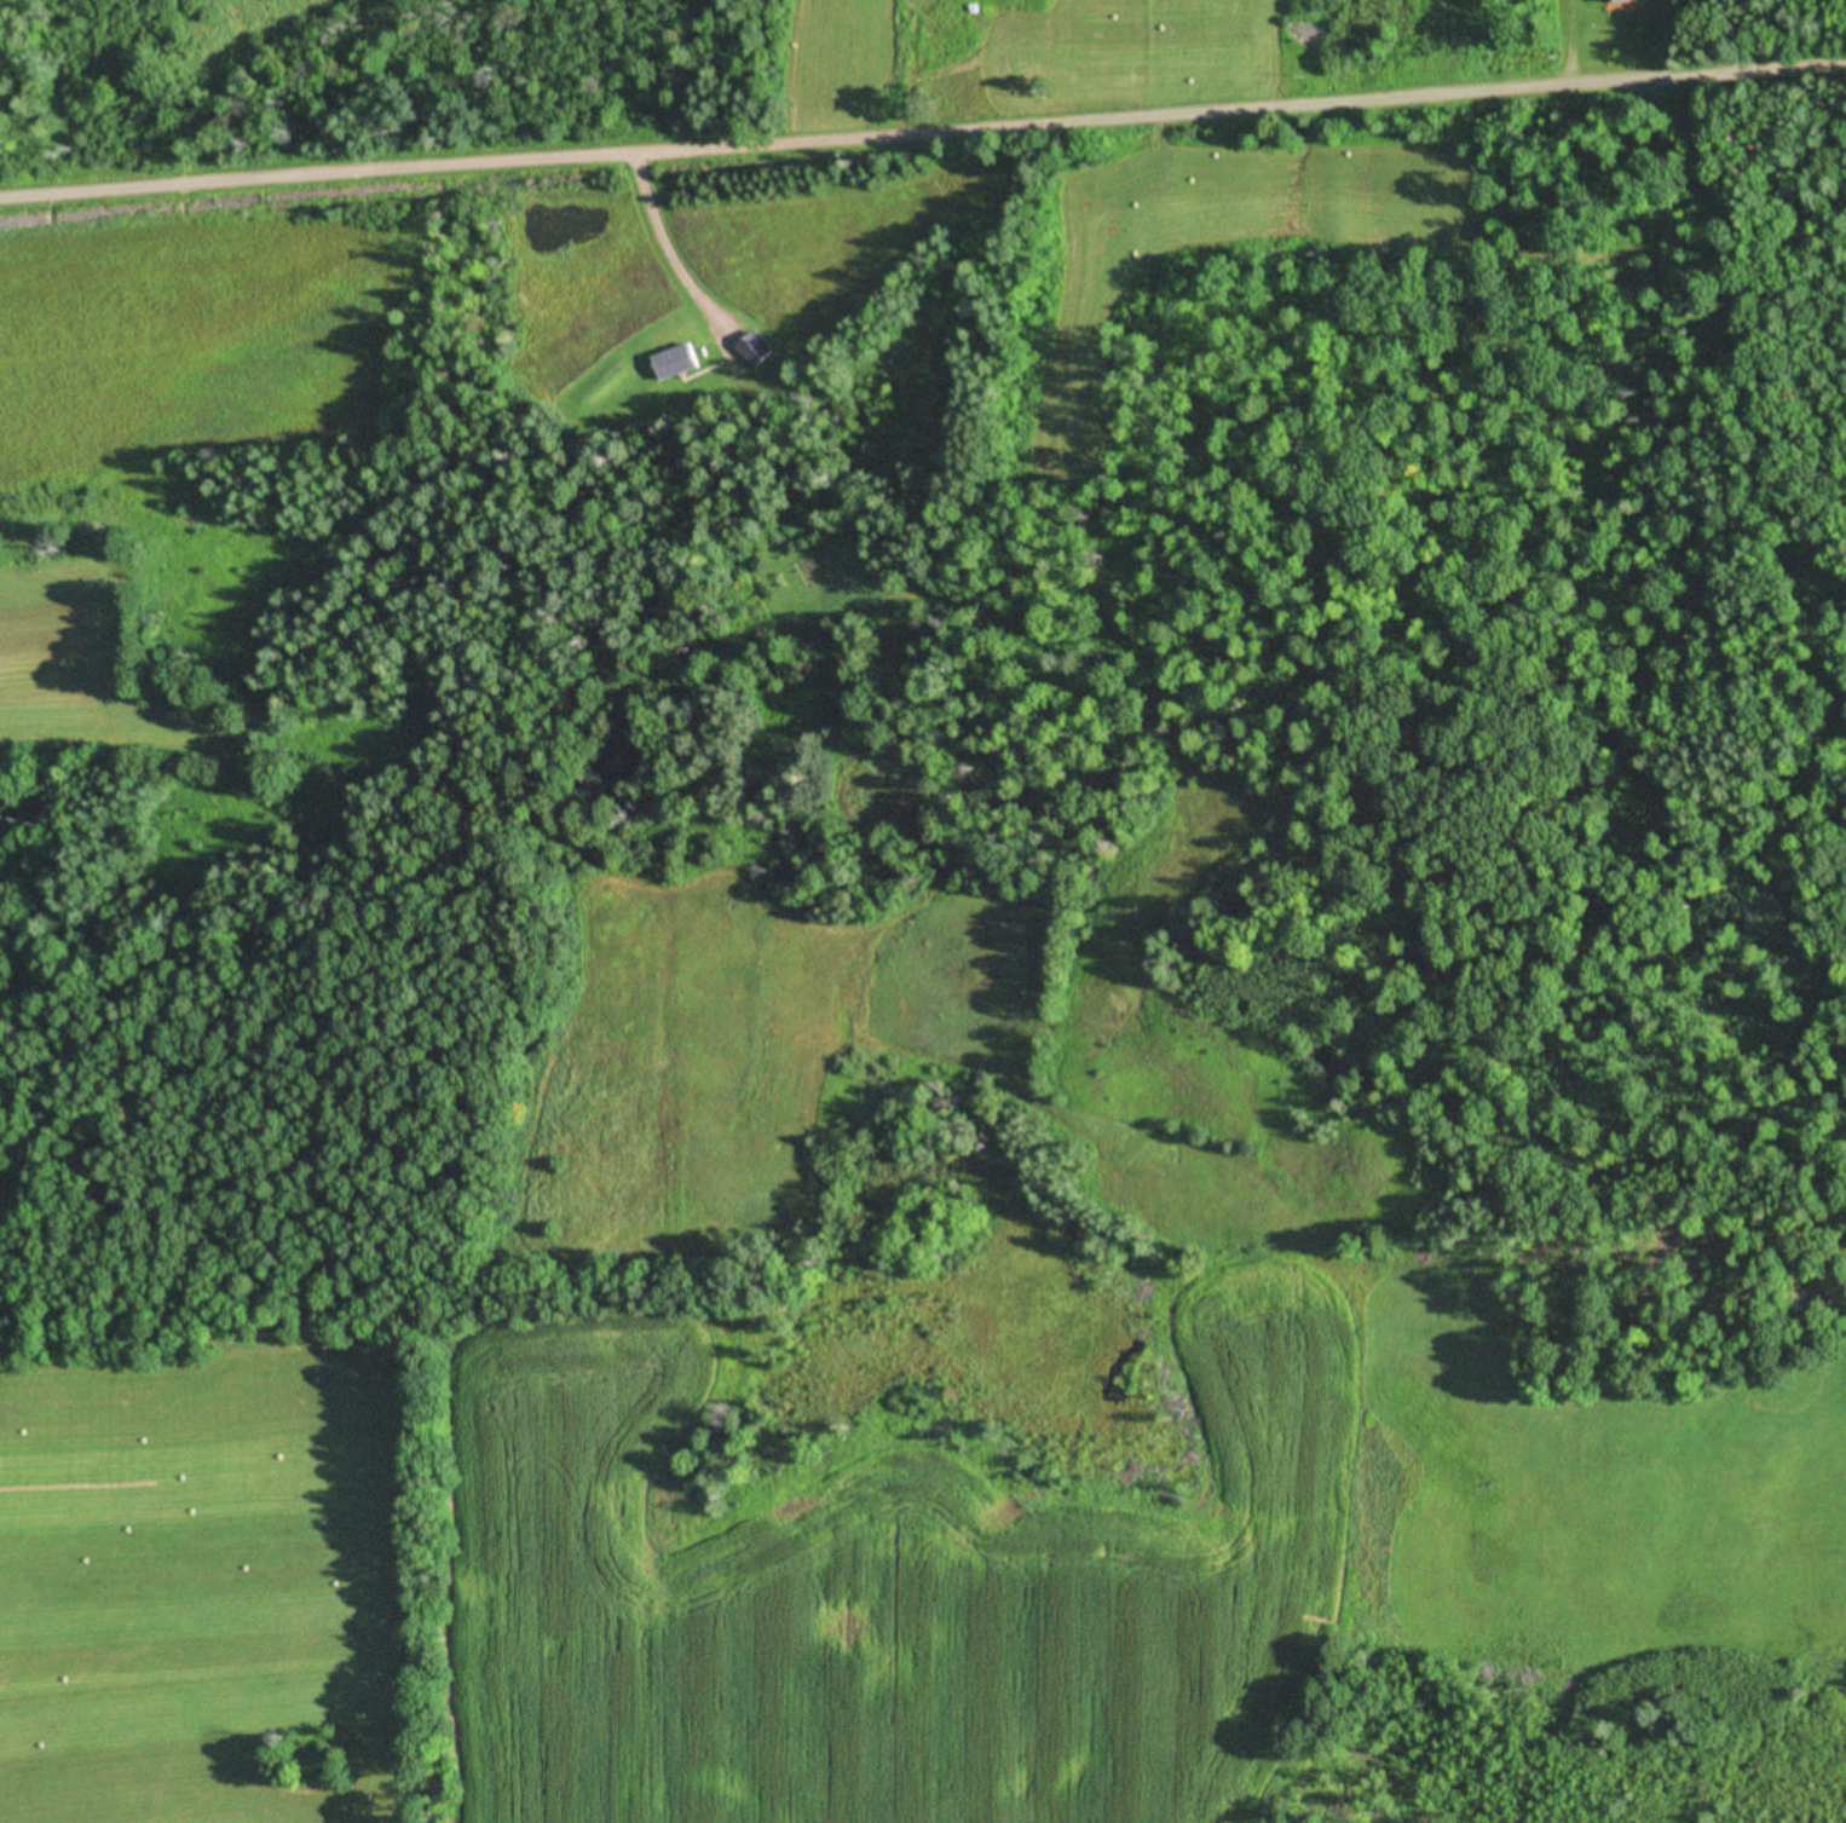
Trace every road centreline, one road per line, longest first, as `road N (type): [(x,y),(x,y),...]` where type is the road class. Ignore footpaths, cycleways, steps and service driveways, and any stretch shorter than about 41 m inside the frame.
road 1 (residential): [(0,205),(1845,42)]

